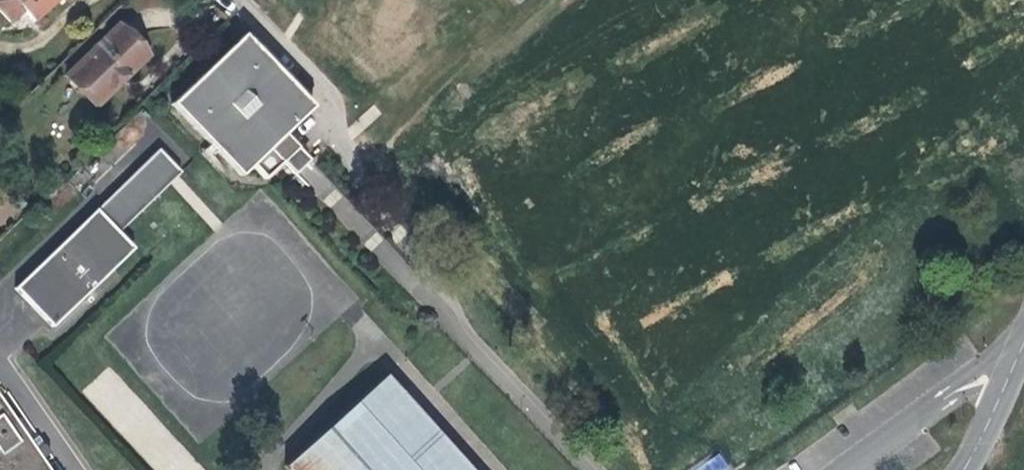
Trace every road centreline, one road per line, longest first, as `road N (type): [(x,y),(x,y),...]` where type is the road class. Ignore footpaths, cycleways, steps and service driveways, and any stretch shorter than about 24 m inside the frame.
road 1 (residential): [(1013,373),(991,370),(952,392),(844,469)]
road 2 (residential): [(235,0),(330,98),(332,125)]

